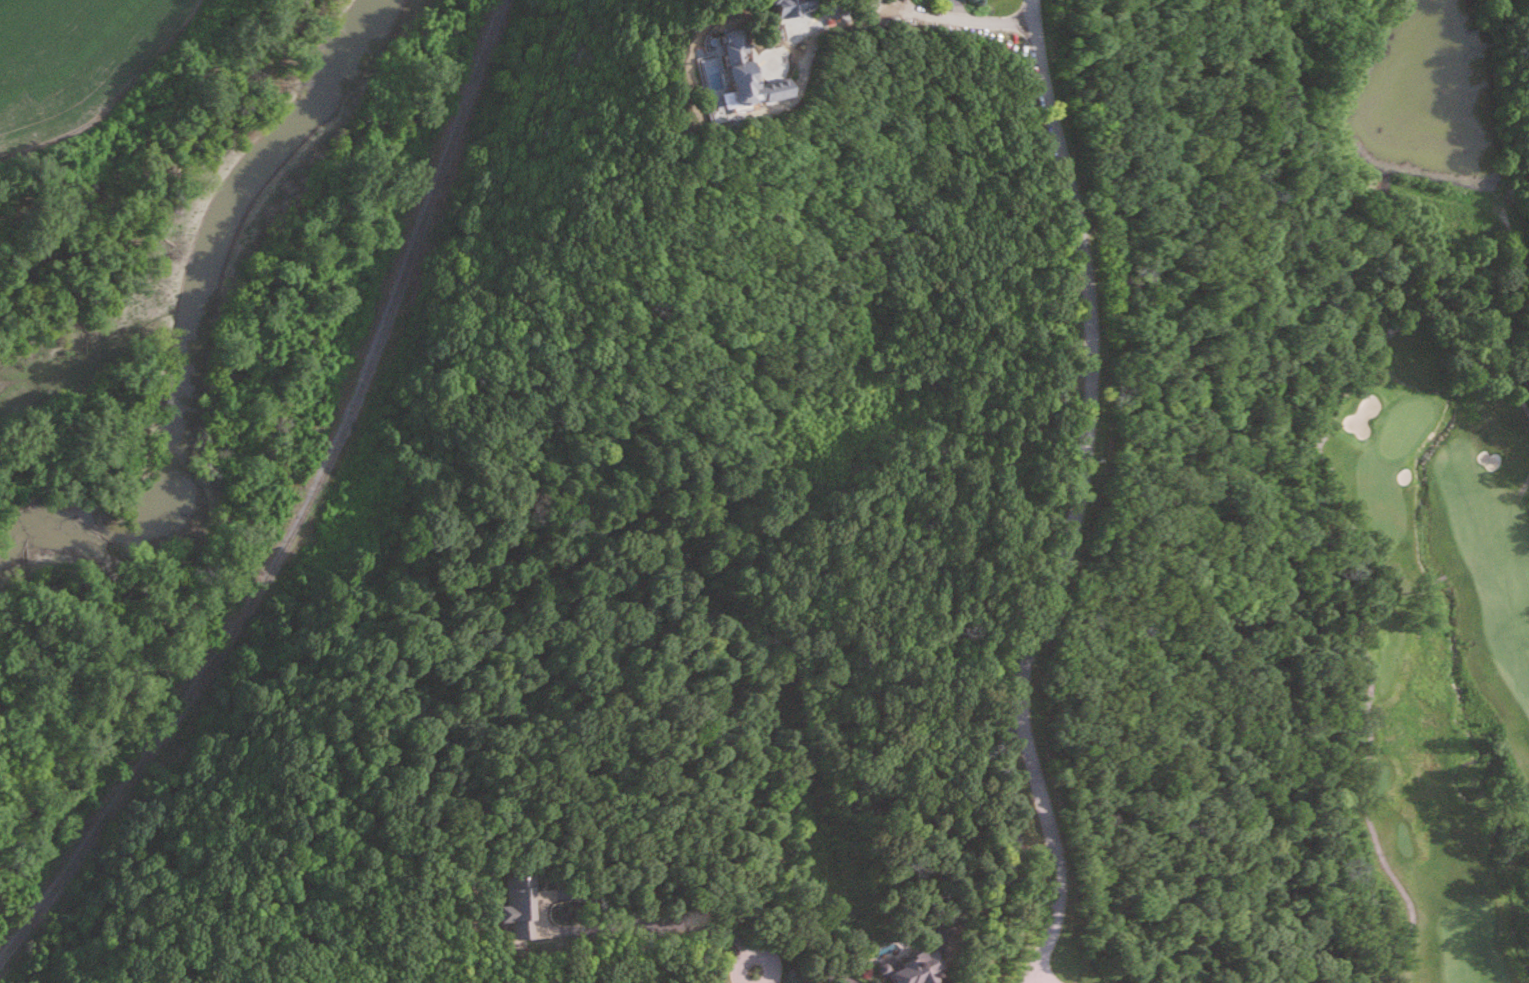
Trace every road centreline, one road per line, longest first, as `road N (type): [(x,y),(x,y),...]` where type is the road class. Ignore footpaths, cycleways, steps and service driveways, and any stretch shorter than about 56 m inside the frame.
road 1 (residential): [(1023,982),(1054,914),(1054,881),(1017,710),(1018,662),(1073,519),(1088,374),(1078,244),(1031,0)]

